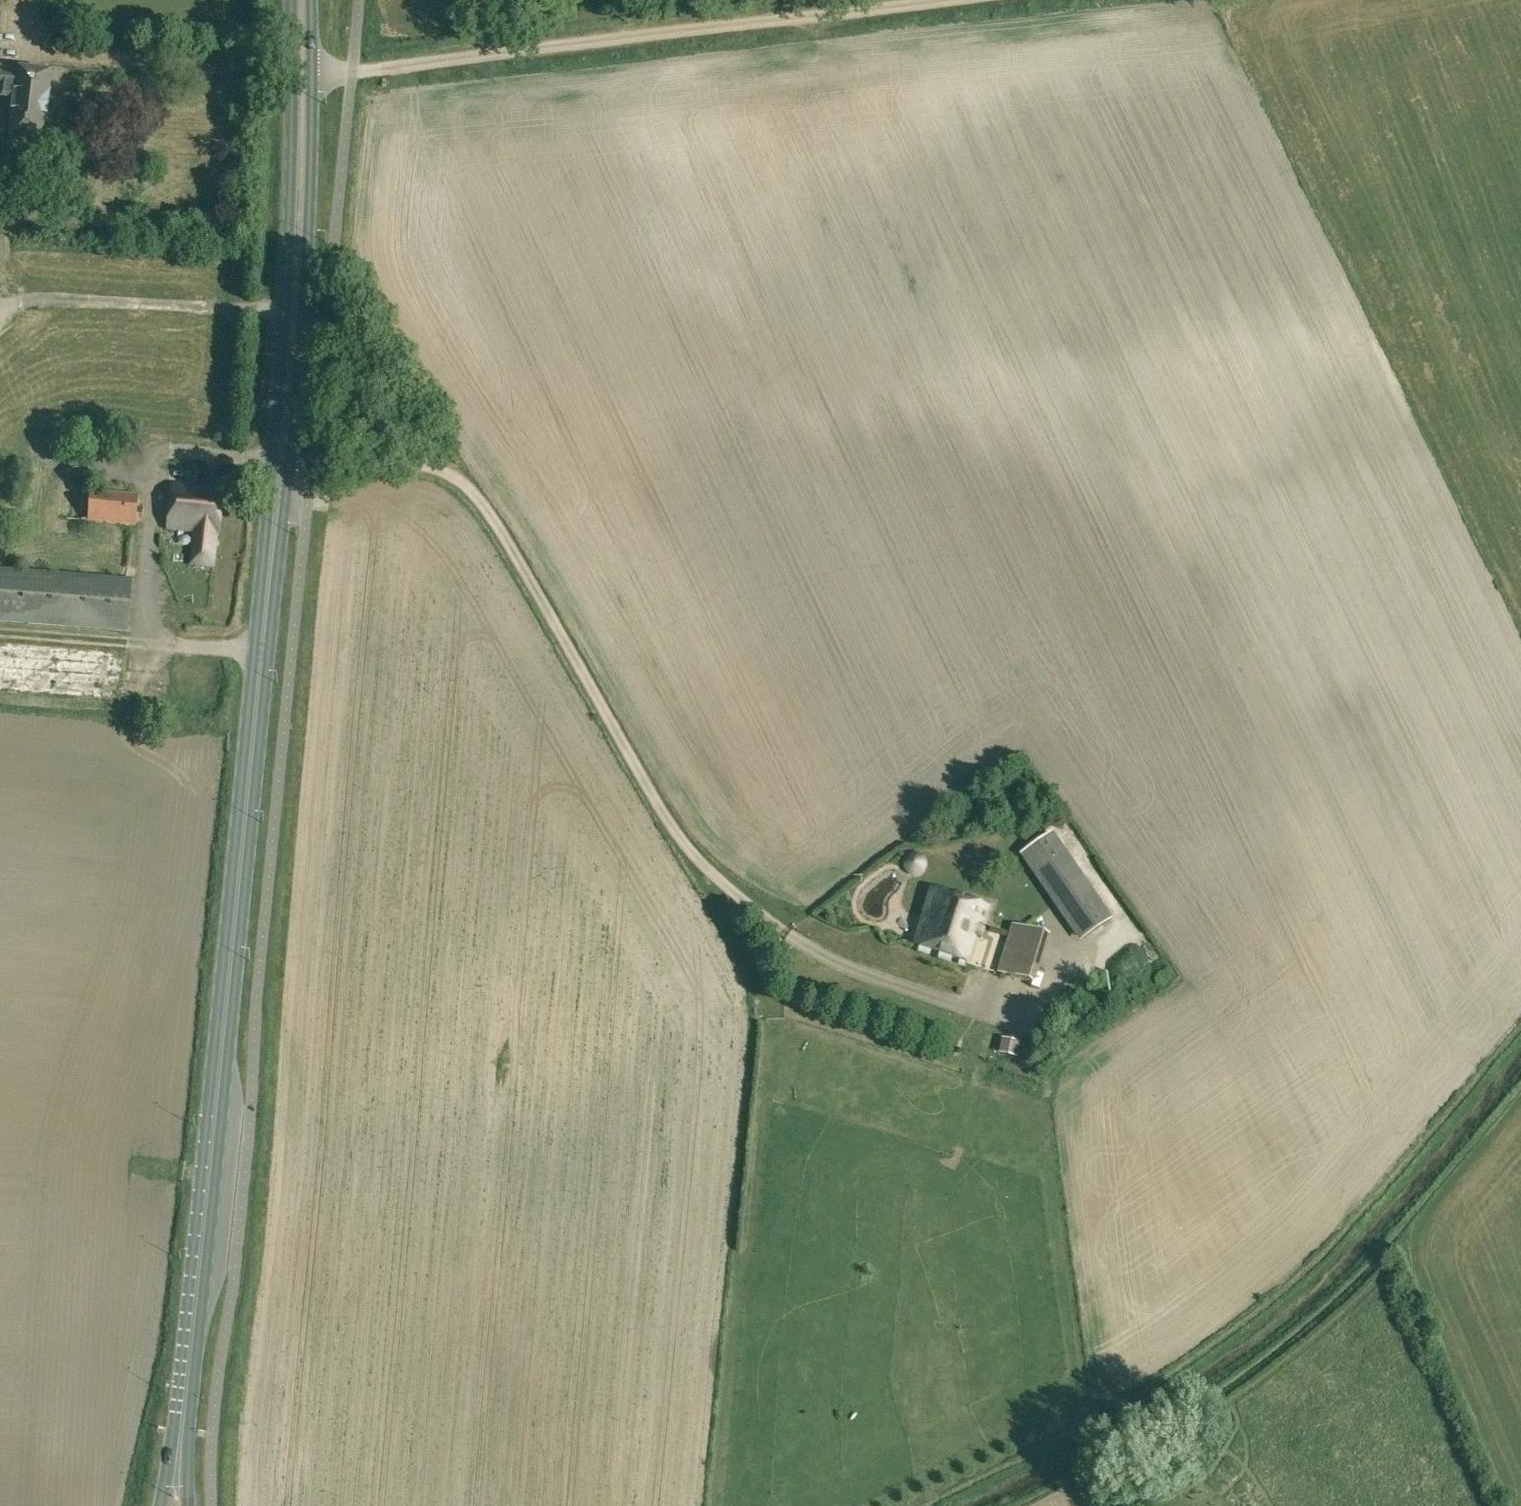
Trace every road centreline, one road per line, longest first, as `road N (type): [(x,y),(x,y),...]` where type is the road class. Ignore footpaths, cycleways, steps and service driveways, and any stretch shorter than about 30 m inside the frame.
road 1 (primary): [(173,1505),(286,389),(301,0)]
road 2 (track): [(303,75),(923,0)]

